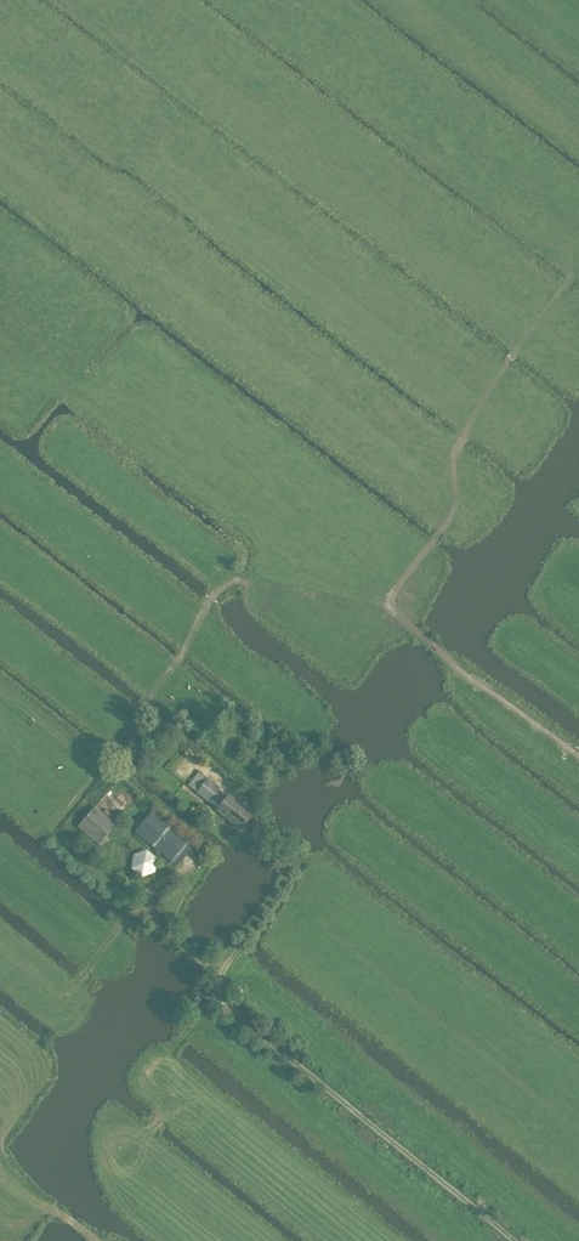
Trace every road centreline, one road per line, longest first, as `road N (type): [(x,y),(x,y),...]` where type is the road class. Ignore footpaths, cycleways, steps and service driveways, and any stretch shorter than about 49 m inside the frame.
road 1 (track): [(578,263),(450,457),(459,504),(388,603),(578,757)]

